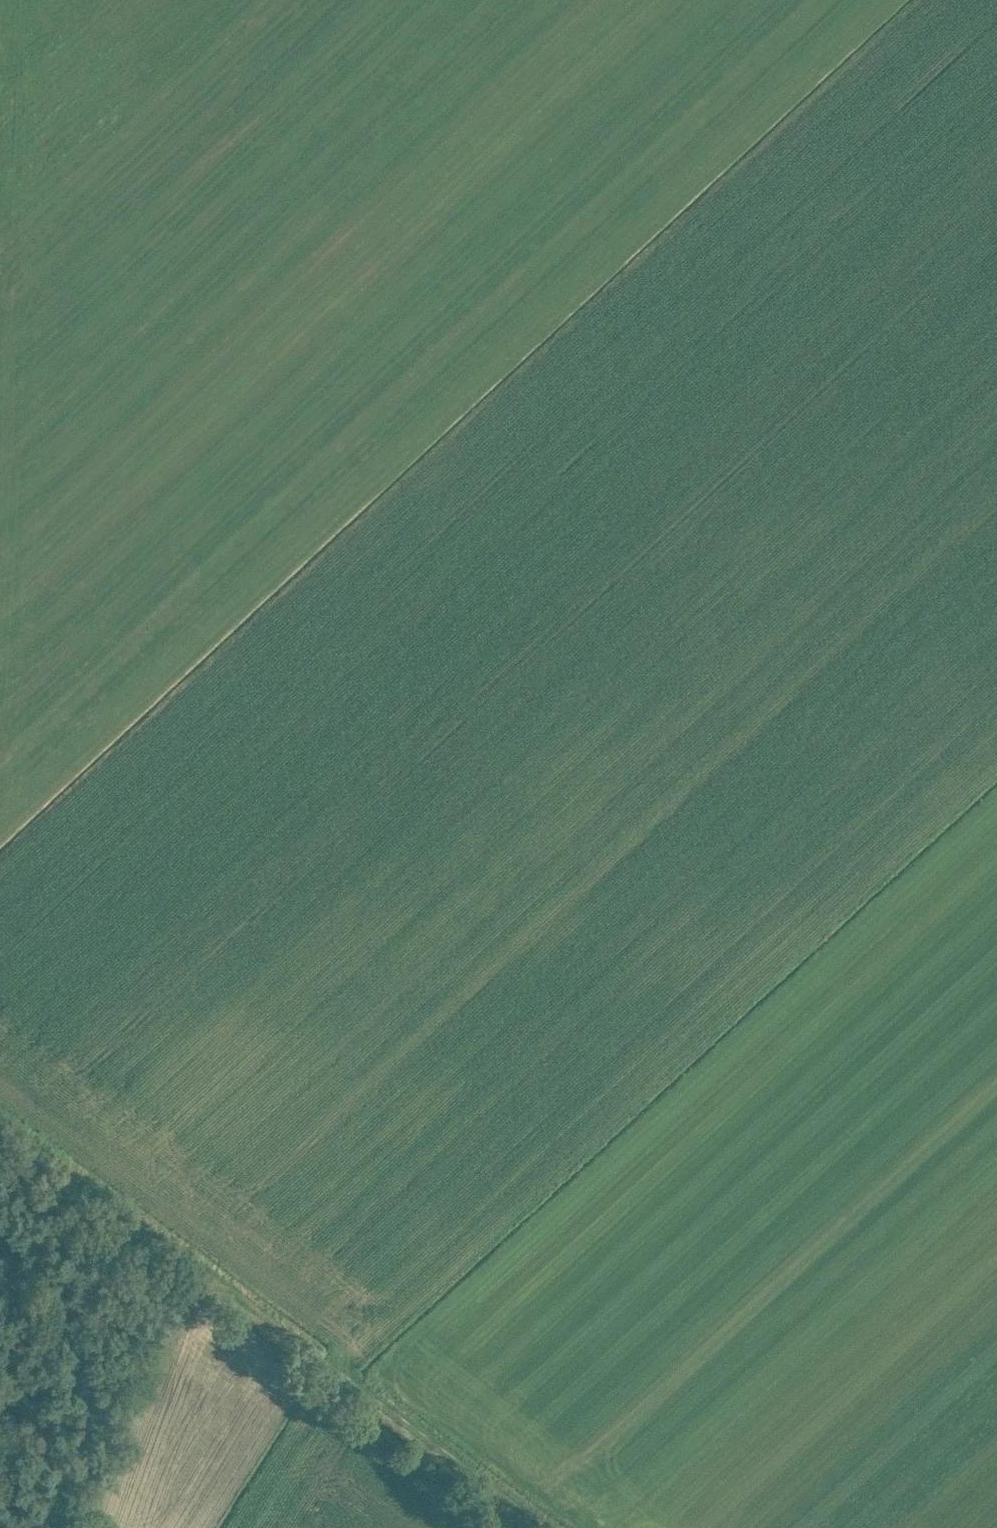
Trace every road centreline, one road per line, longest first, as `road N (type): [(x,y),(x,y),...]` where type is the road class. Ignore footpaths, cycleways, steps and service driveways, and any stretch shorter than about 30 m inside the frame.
road 1 (track): [(556,1527),(0,1108)]

